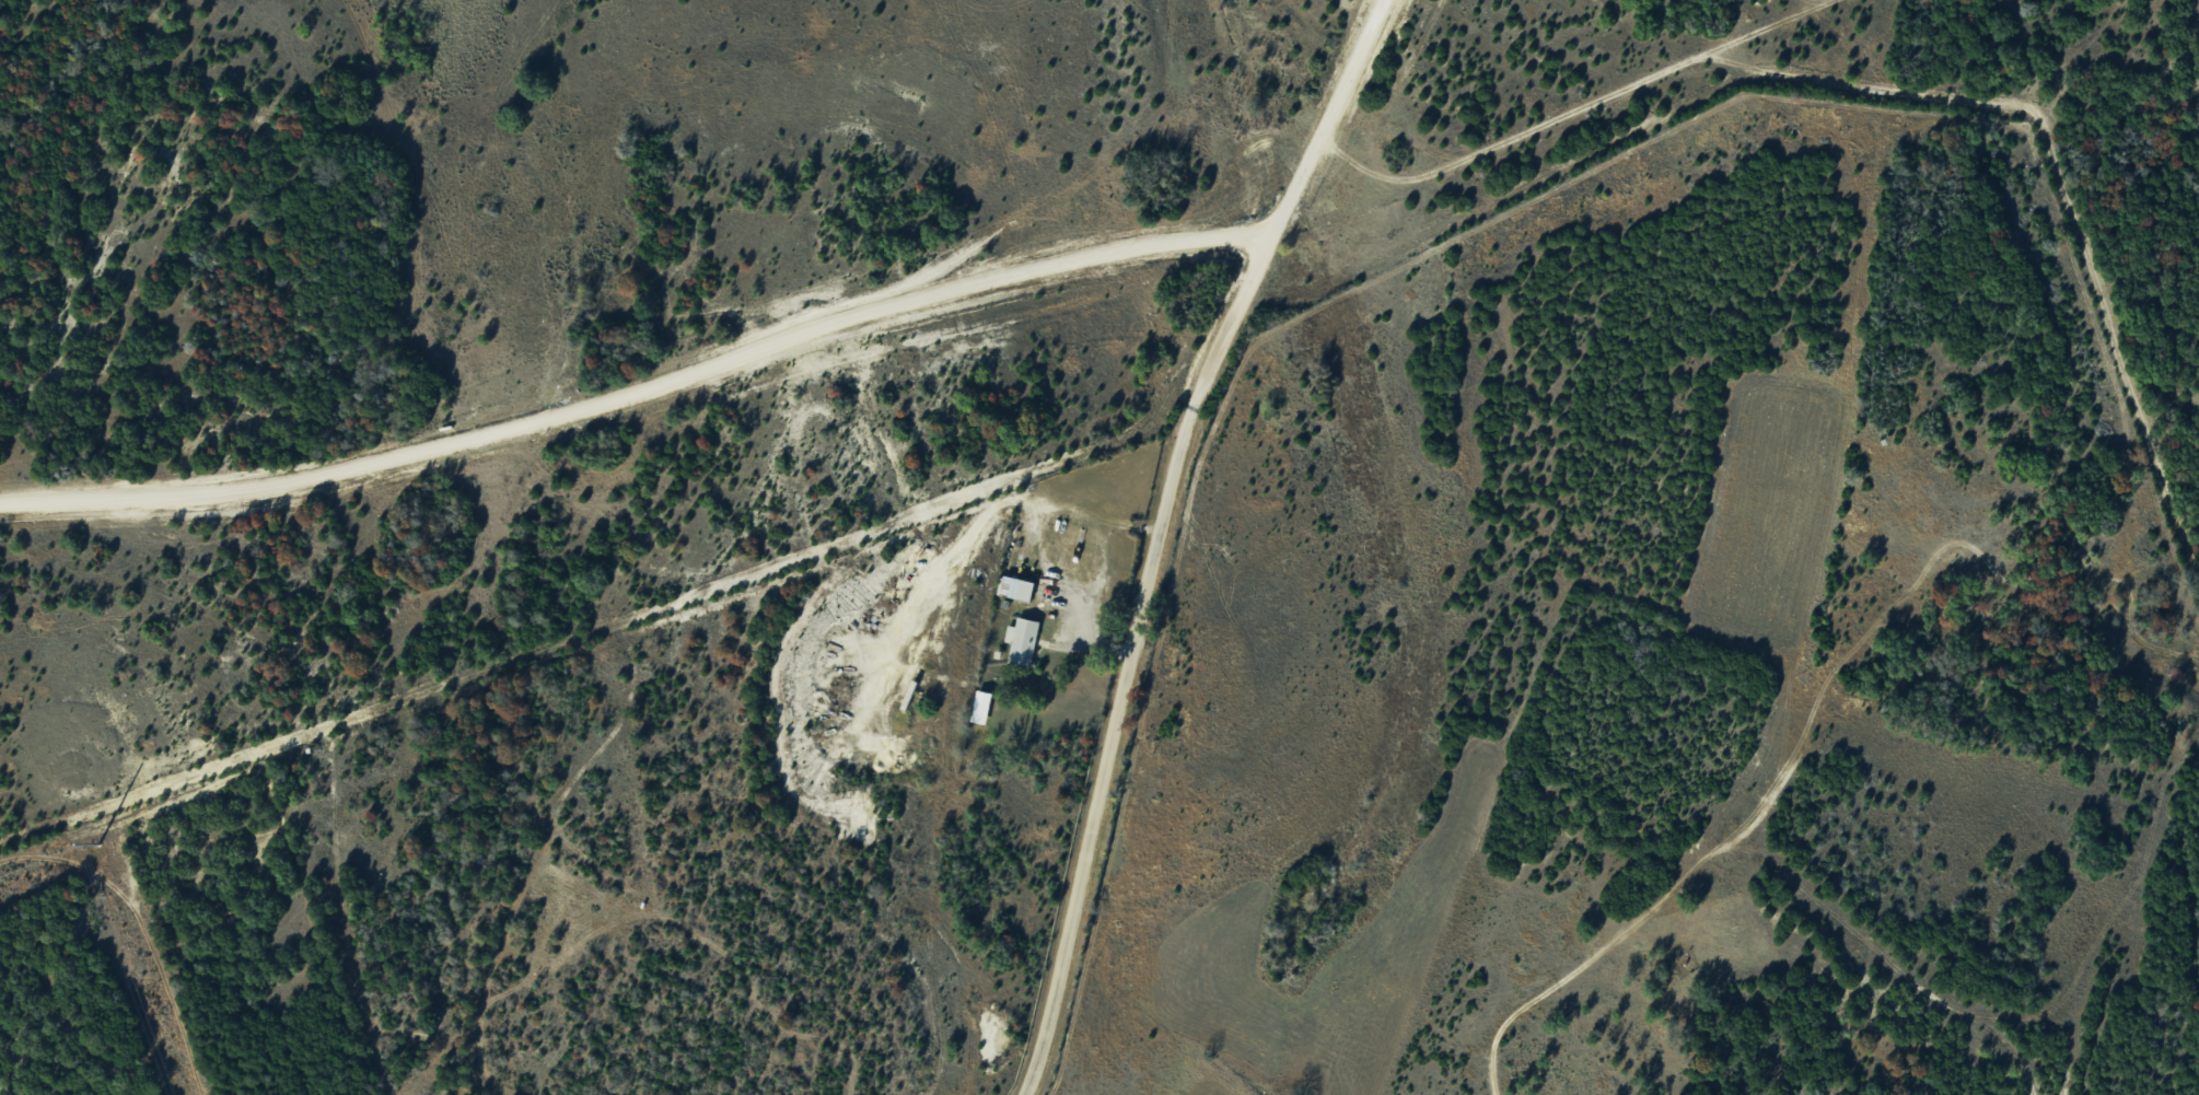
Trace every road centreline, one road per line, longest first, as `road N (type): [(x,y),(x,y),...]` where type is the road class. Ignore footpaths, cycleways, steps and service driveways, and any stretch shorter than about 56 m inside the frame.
road 1 (track): [(1272,234),(1140,247),(852,313),(580,413),(244,490),(0,505)]
road 2 (residential): [(1025,1094),(1191,409)]
road 3 (residential): [(1191,409),(1382,0)]

